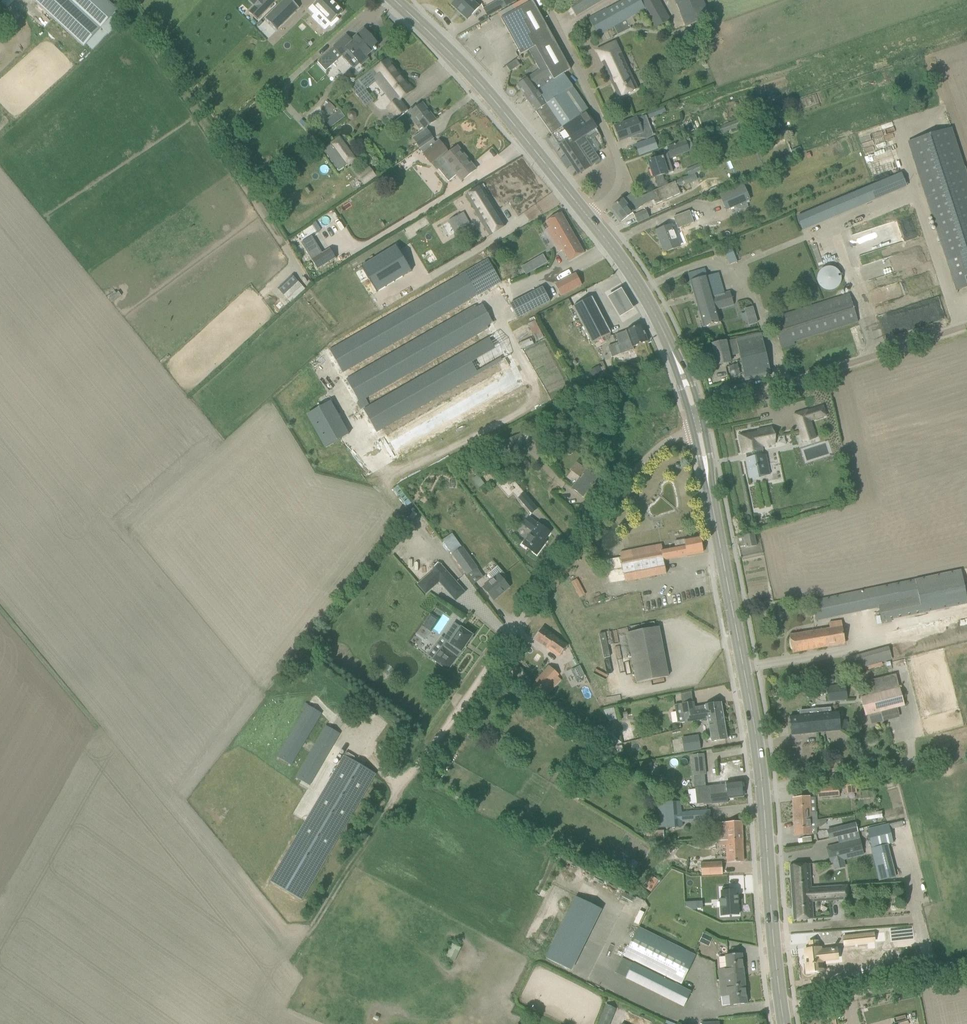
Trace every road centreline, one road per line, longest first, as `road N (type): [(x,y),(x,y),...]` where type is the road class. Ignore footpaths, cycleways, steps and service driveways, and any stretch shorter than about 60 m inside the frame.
road 1 (tertiary): [(785,1023),(751,719),(708,482)]
road 2 (unclassified): [(406,788),(619,481),(692,427)]
road 3 (tertiary): [(395,0),(479,82),(589,218)]
road 4 (unclassified): [(700,415),(966,326)]
road 5 (unclassified): [(589,218),(614,194),(620,167),(544,0)]
road 6 (track): [(966,967),(782,1008)]
road 7 (tertiary): [(589,218),(636,283),(676,361)]

